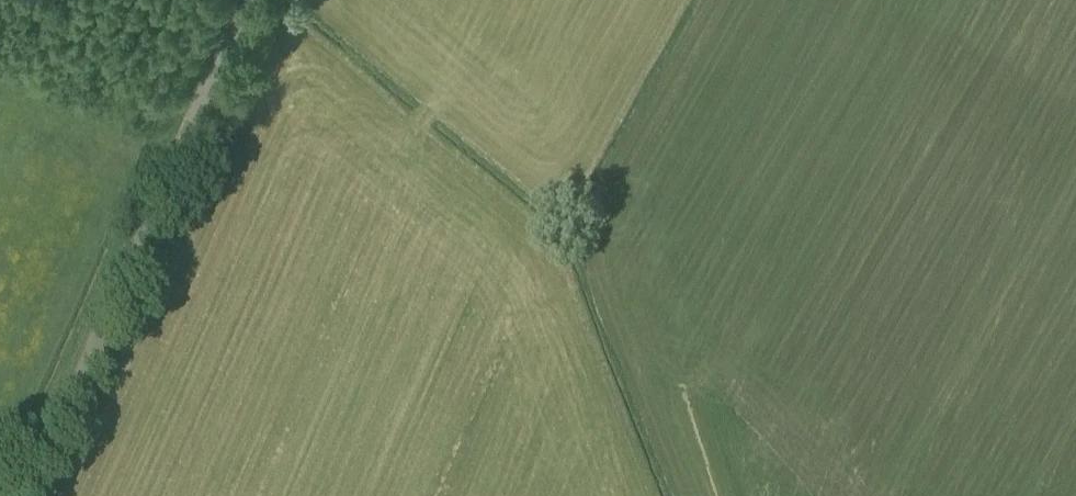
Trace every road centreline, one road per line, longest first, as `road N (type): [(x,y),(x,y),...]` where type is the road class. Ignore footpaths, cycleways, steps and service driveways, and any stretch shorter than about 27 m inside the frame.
road 1 (unclassified): [(33,495),(251,0)]

